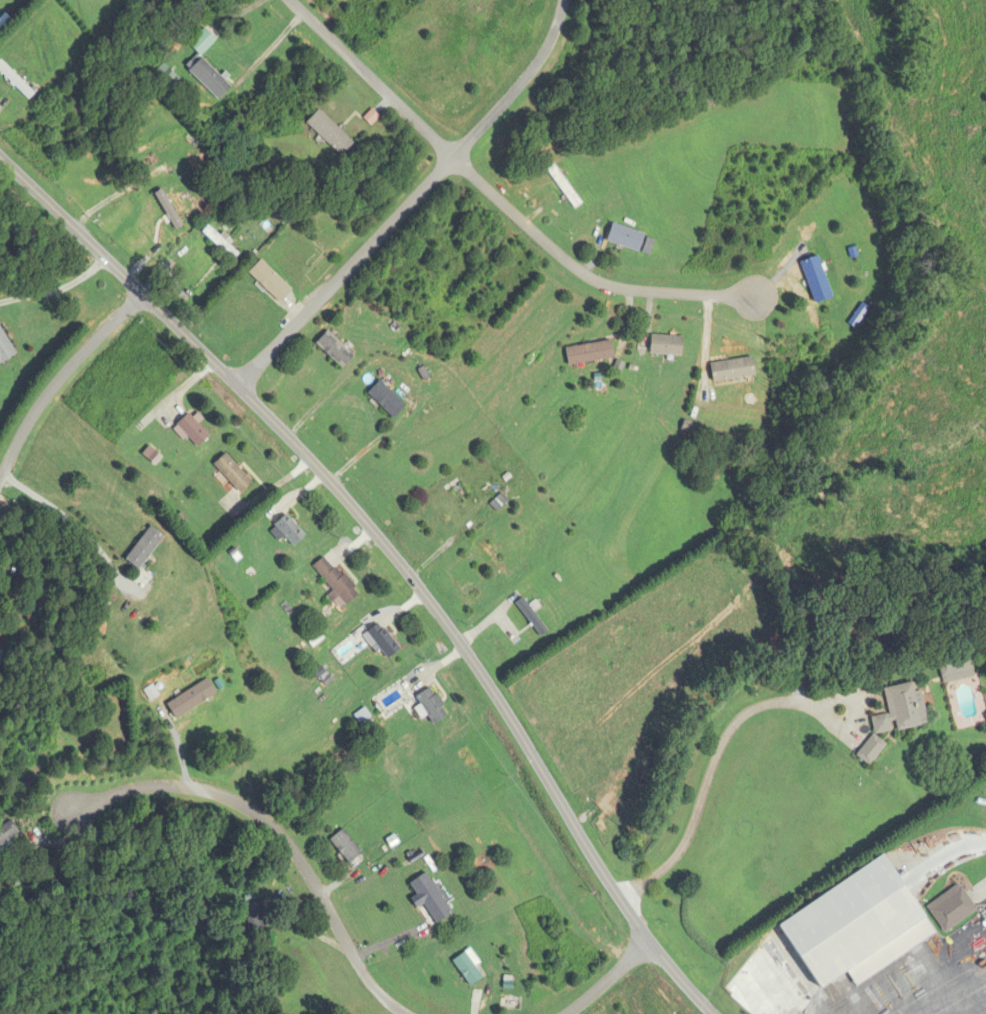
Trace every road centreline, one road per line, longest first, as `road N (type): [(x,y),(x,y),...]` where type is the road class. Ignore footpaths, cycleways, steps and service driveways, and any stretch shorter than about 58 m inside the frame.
road 1 (residential): [(713,1013),(631,918),(498,699),(364,520),(0,156)]
road 2 (residential): [(236,387),(516,91),(548,46),(563,0)]
road 3 (residential): [(402,1013),(360,968),(283,838),(255,814),(187,787),(73,809)]
road 4 (residential): [(454,157),(592,278),(648,291),(759,298)]
road 5 (residential): [(145,295),(56,392),(0,488)]
road 6 (residential): [(454,157),(291,0)]

